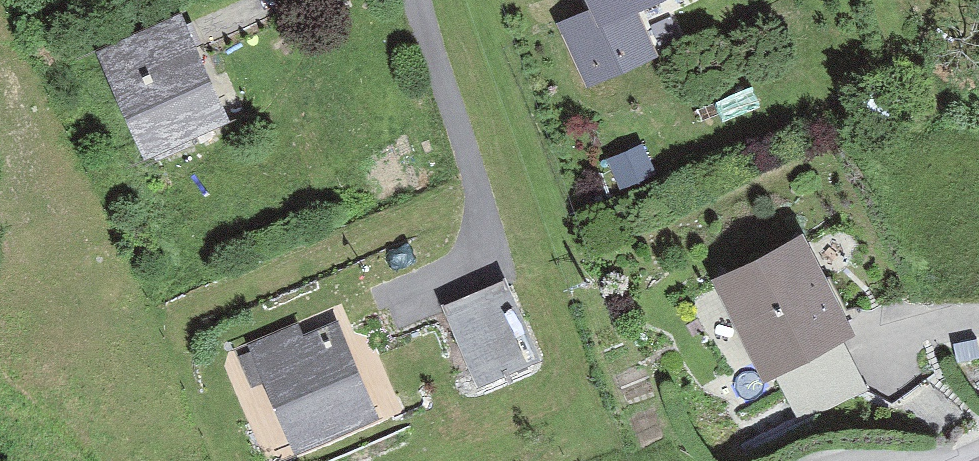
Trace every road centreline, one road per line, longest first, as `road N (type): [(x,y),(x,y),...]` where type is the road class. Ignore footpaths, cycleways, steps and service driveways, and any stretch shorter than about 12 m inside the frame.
road 1 (residential): [(392,301),(466,269),(485,218),(415,0)]

